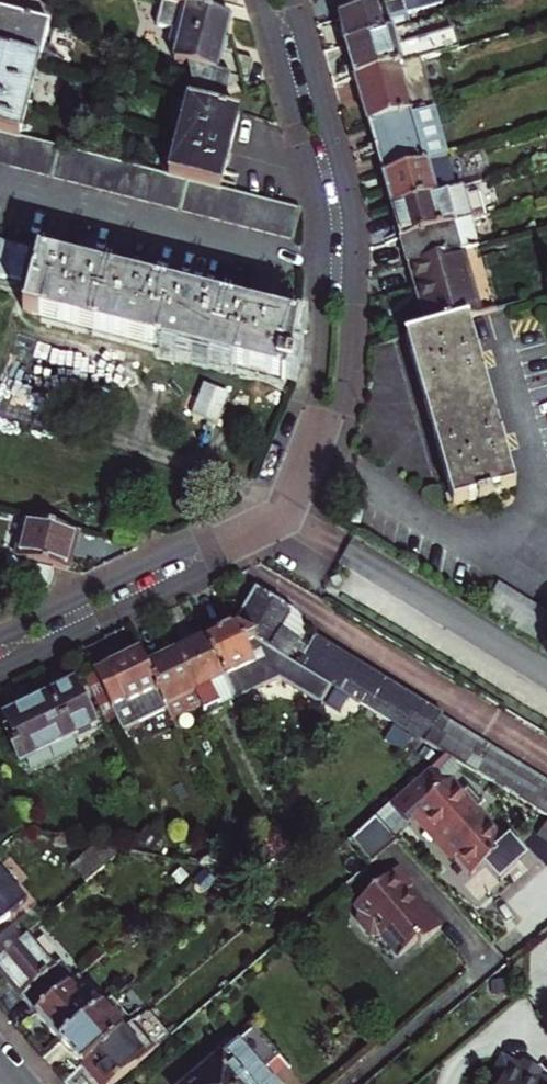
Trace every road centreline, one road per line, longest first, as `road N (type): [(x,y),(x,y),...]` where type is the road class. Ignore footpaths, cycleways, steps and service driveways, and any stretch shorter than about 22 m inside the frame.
road 1 (residential): [(0,668),(276,534),(297,521),(320,469),(346,360),(350,220),(292,0)]
road 2 (residential): [(267,0),(308,143),(323,237),(316,368),(301,451),(267,513),(0,638)]

